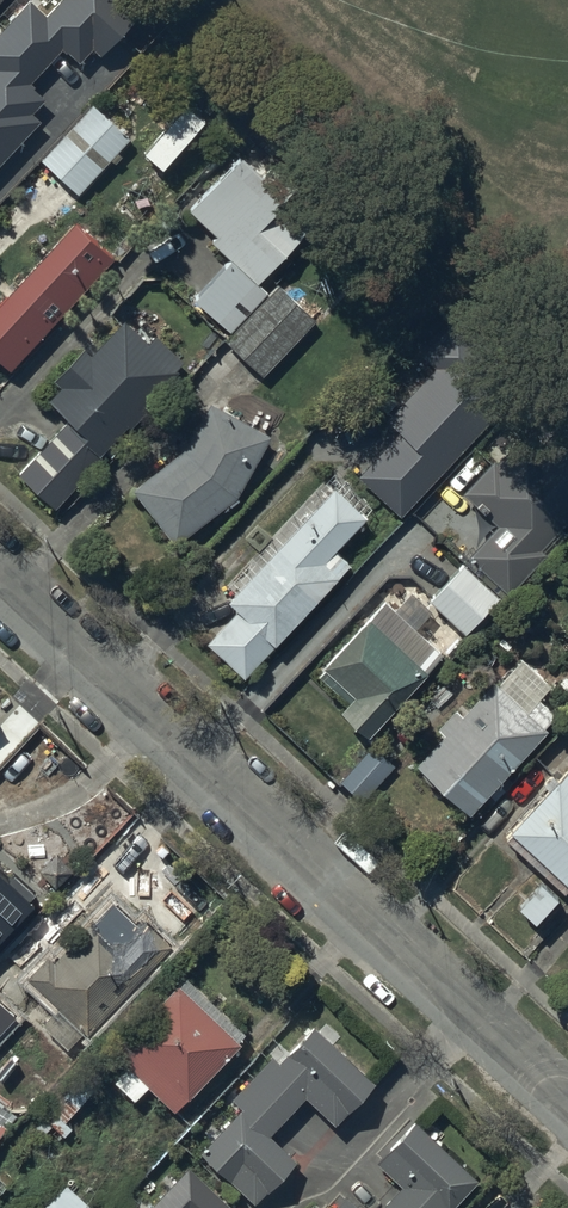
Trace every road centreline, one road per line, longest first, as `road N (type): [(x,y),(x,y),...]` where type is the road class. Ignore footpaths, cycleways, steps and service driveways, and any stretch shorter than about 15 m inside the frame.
road 1 (residential): [(567,1095),(0,570)]

